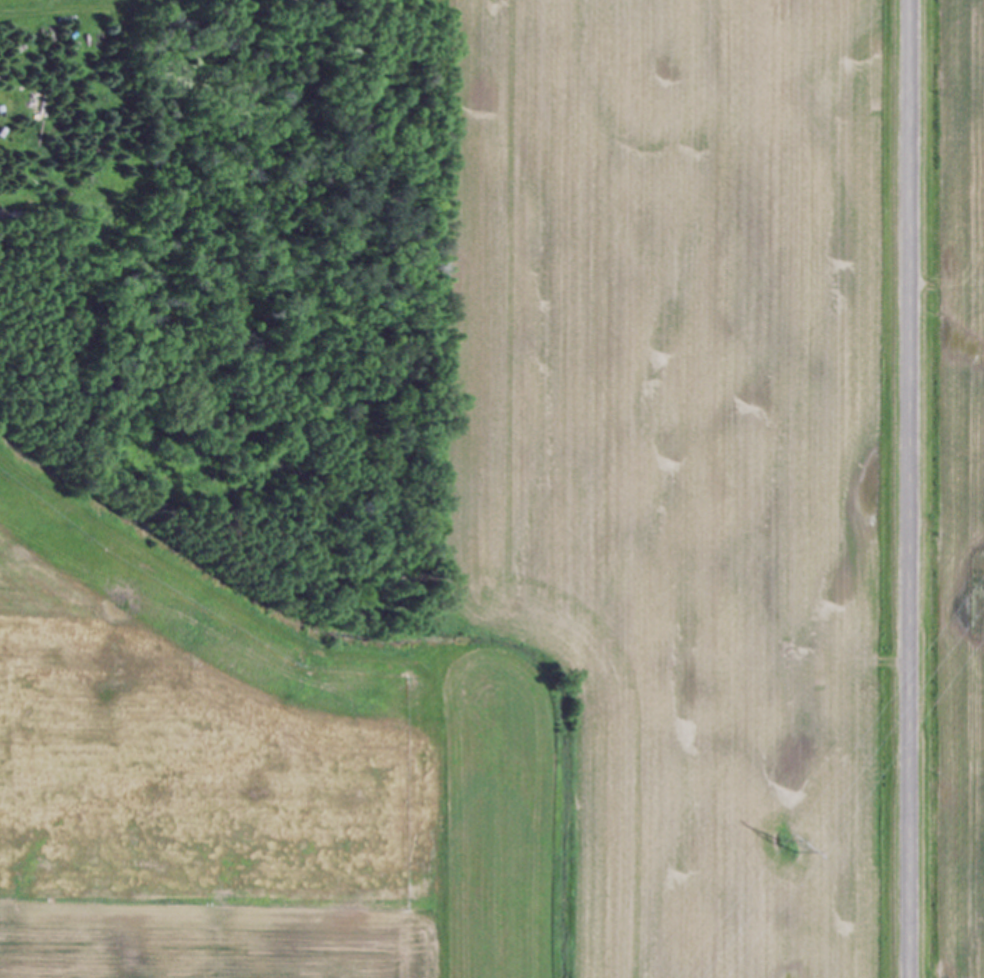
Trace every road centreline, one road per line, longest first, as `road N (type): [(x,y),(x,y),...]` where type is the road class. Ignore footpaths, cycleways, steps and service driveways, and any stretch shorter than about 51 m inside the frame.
road 1 (residential): [(908,977),(908,0)]

